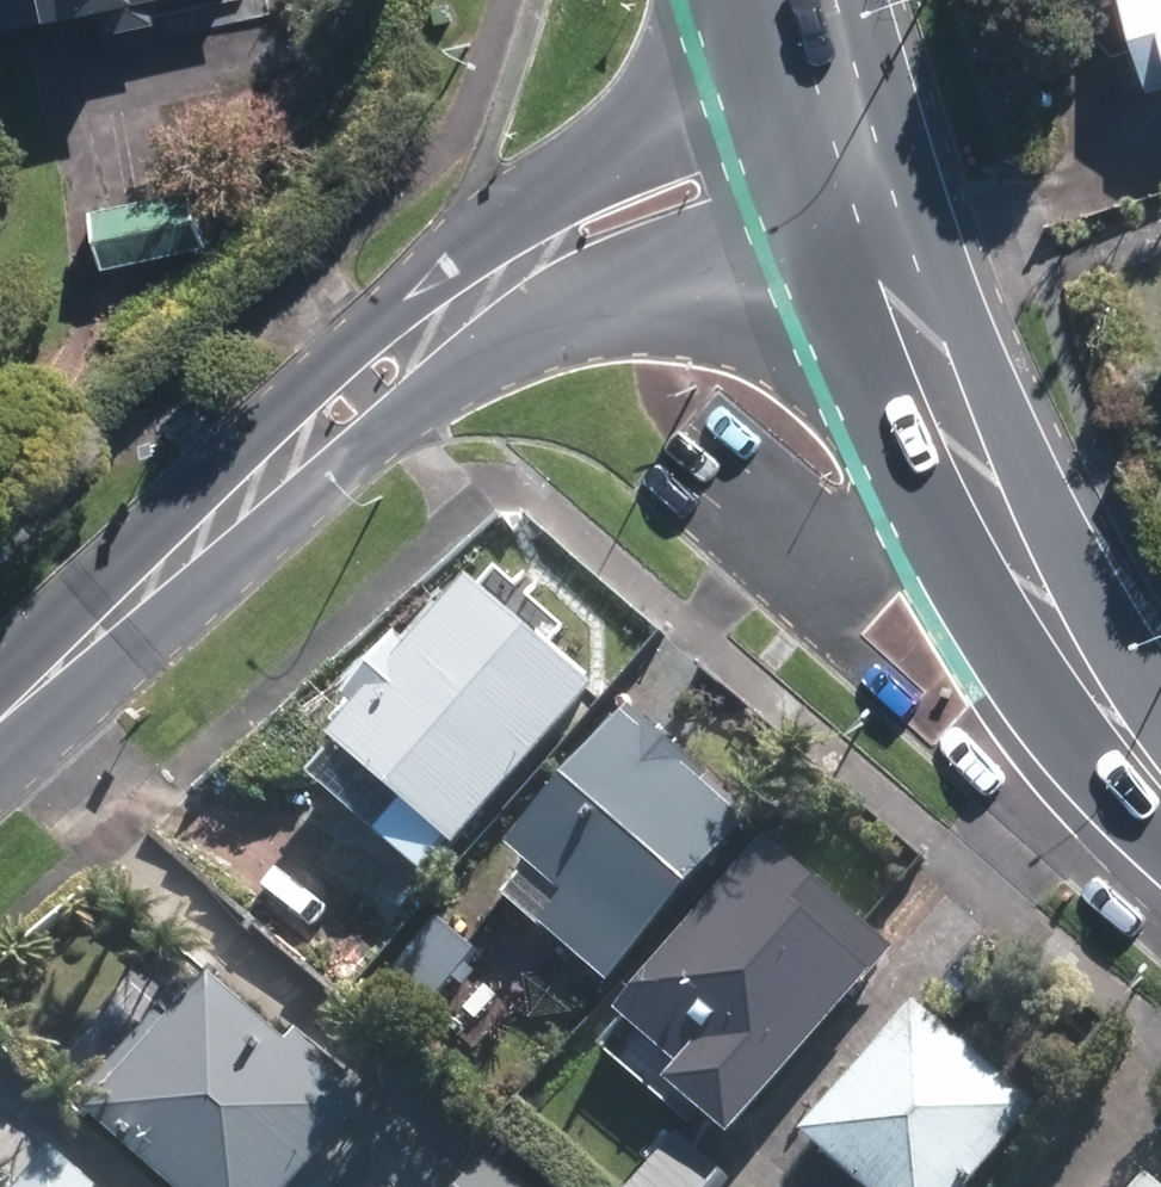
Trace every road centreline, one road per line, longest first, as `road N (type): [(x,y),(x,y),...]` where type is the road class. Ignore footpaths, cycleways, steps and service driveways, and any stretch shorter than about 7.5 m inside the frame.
road 1 (secondary): [(282,459),(325,366),(465,252),(692,112),(818,70)]
road 2 (primary): [(856,205),(960,445),(1065,642),(1160,780)]
road 3 (secondary): [(856,205),(636,278),(525,334),(391,425),(282,459)]
road 4 (secondary): [(282,459),(0,717)]
road 5 (primary): [(818,70),(856,205)]

